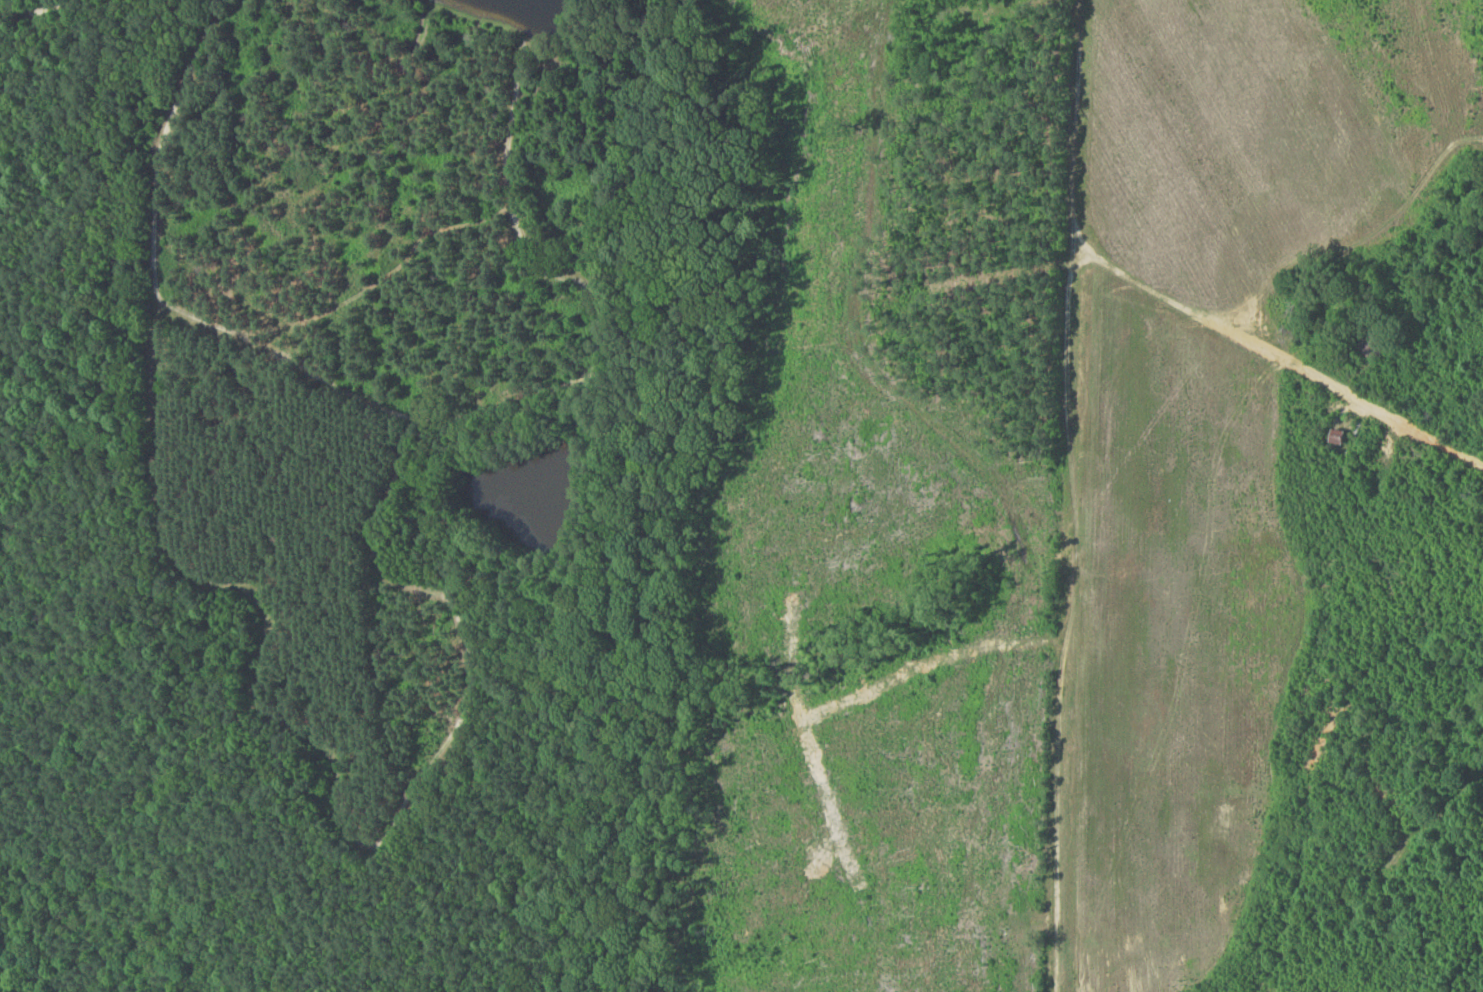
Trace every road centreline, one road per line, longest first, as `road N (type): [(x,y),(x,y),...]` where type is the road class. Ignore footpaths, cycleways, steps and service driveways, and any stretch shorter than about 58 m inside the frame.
road 1 (residential): [(1482,457),(1103,262),(1079,229)]
road 2 (residential): [(1079,229),(1079,0)]

